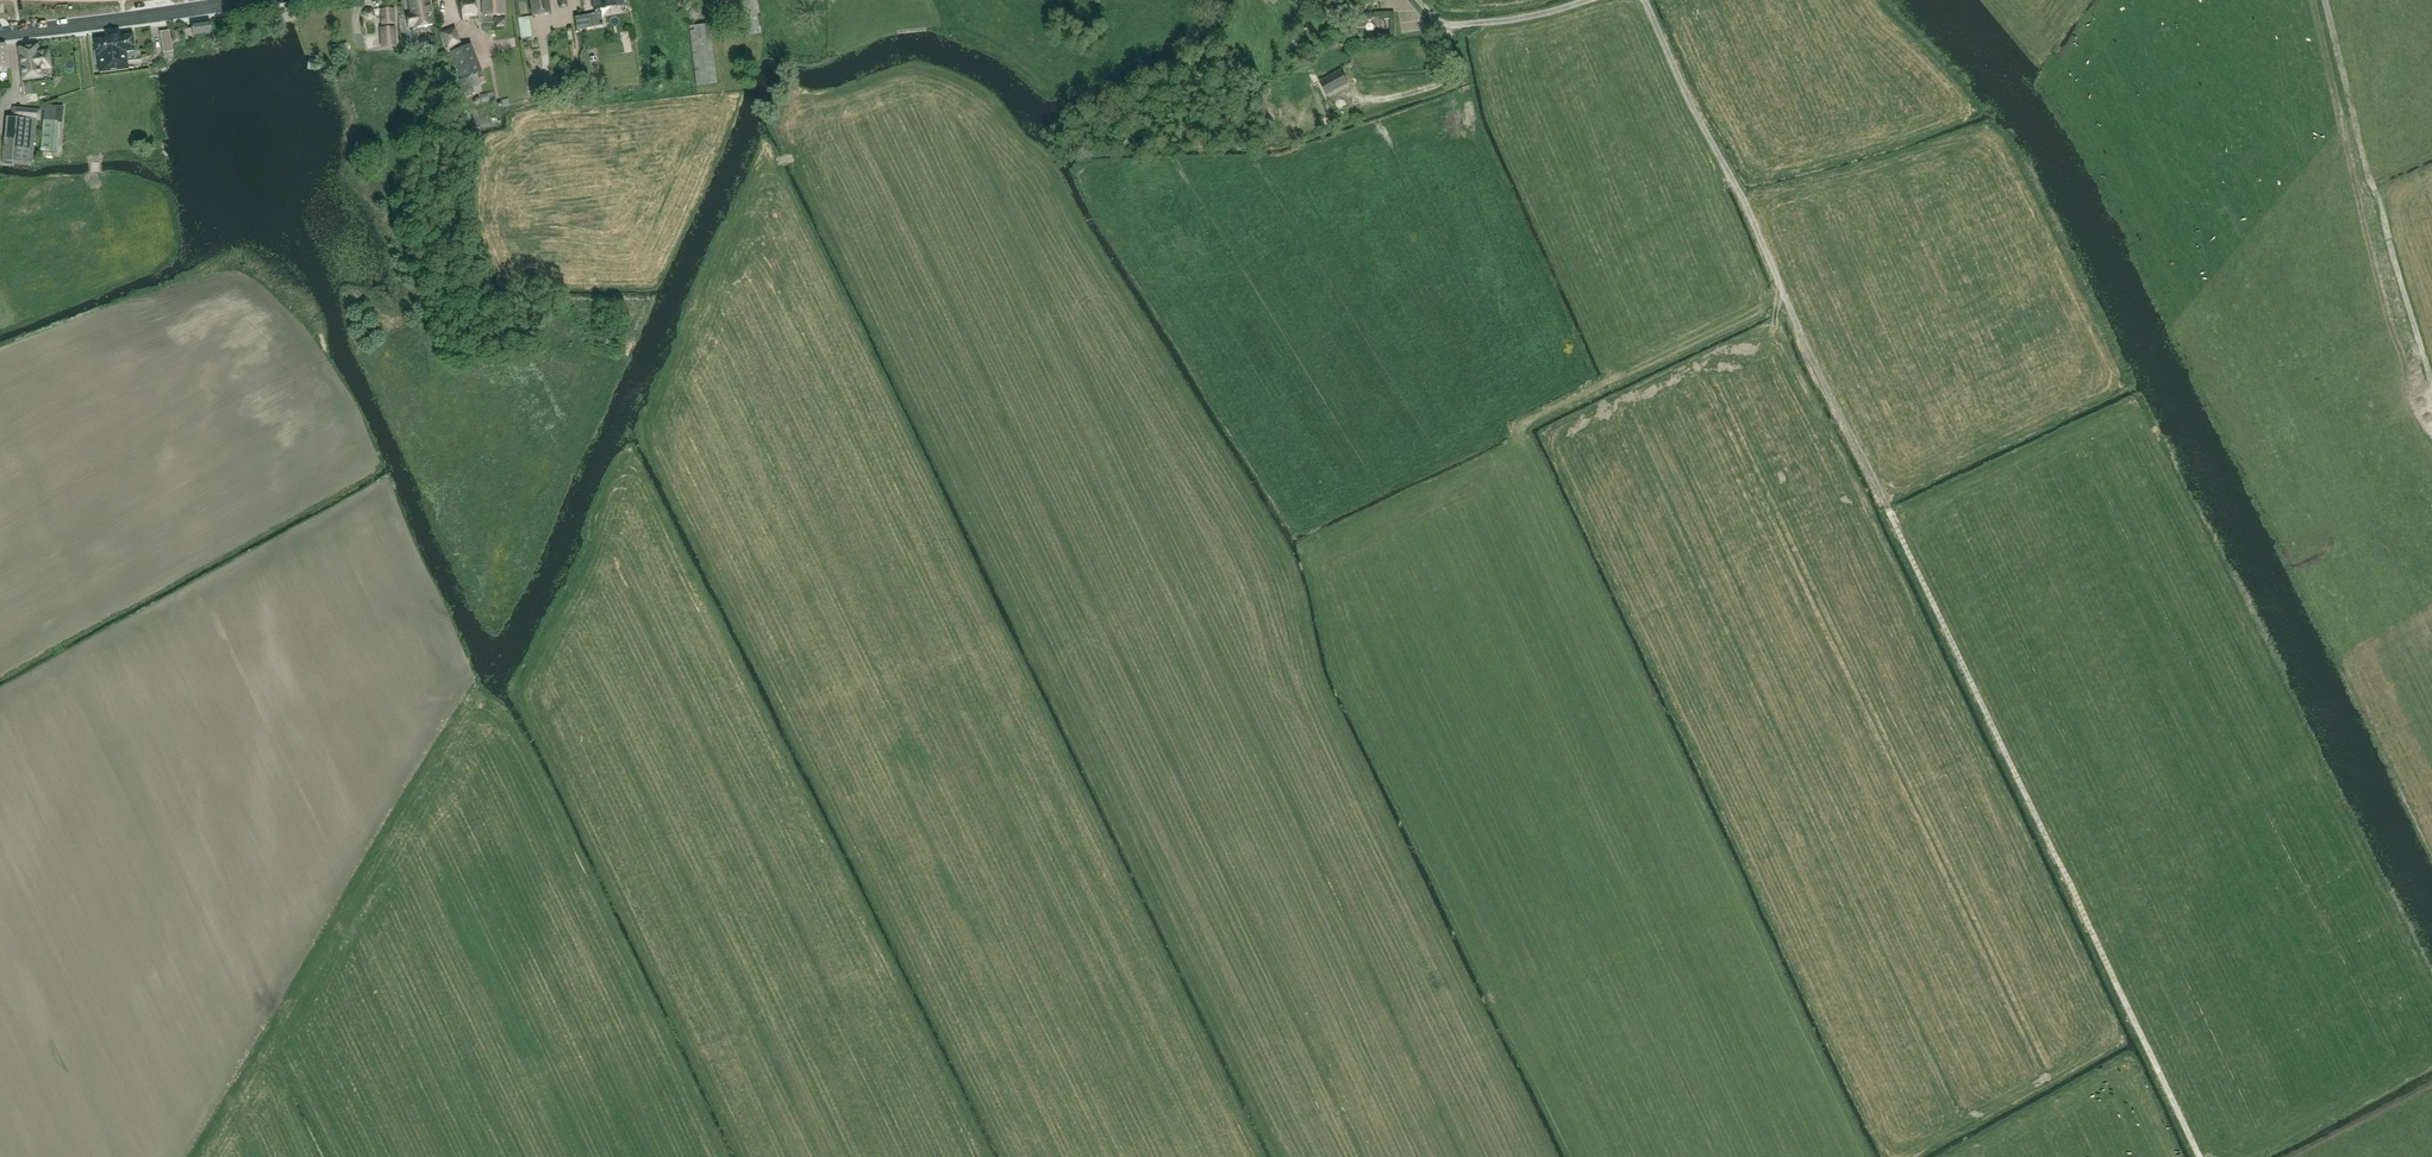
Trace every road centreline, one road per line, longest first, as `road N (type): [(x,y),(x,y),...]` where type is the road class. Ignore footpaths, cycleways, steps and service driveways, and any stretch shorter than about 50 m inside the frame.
road 1 (track): [(2199,1156),(1645,0)]
road 2 (secondary): [(0,34),(246,0)]
road 3 (track): [(1452,24),(1450,78),(1405,95),(1360,98)]
road 4 (track): [(1585,0),(1511,19),(1452,24)]

